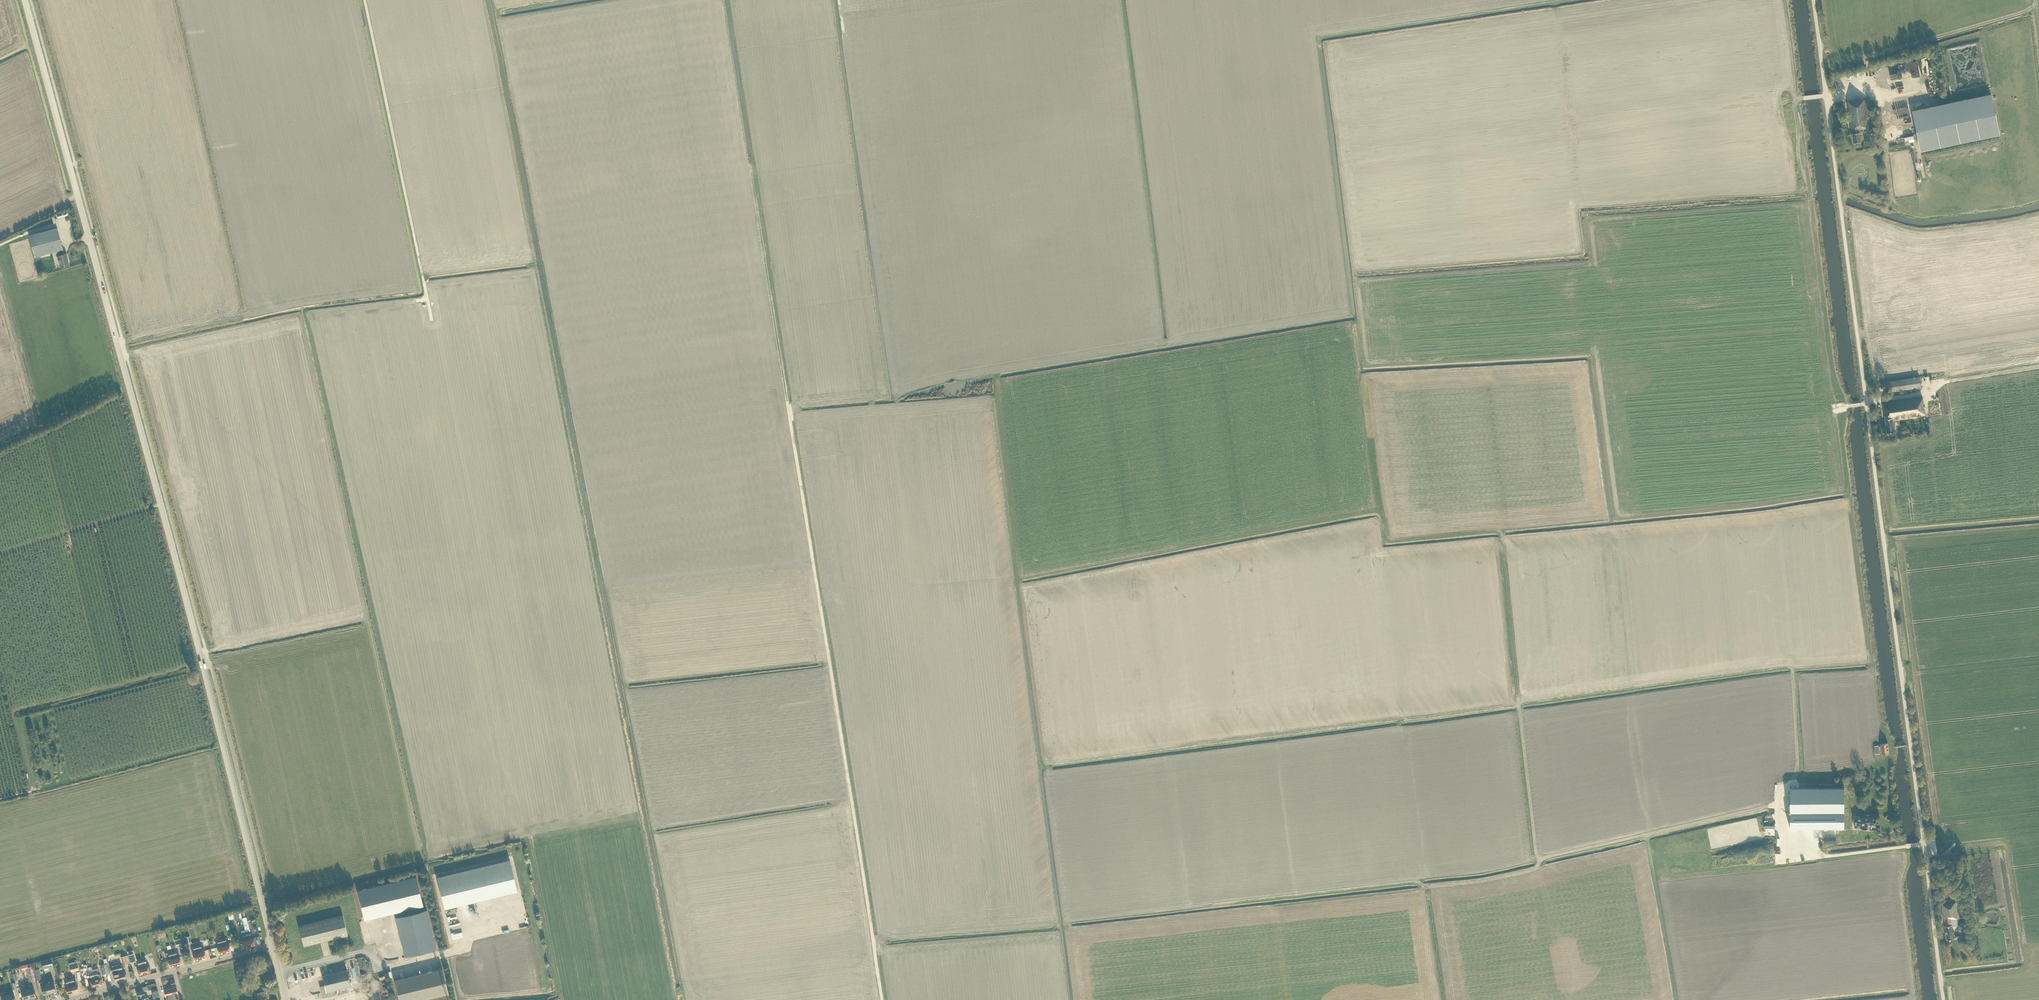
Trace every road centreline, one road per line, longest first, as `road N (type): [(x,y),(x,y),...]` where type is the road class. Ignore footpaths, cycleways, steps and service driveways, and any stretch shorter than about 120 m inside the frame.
road 1 (unclassified): [(1943,999),(1813,0)]
road 2 (tertiary): [(272,946),(25,0)]
road 3 (residential): [(126,984),(272,946)]

